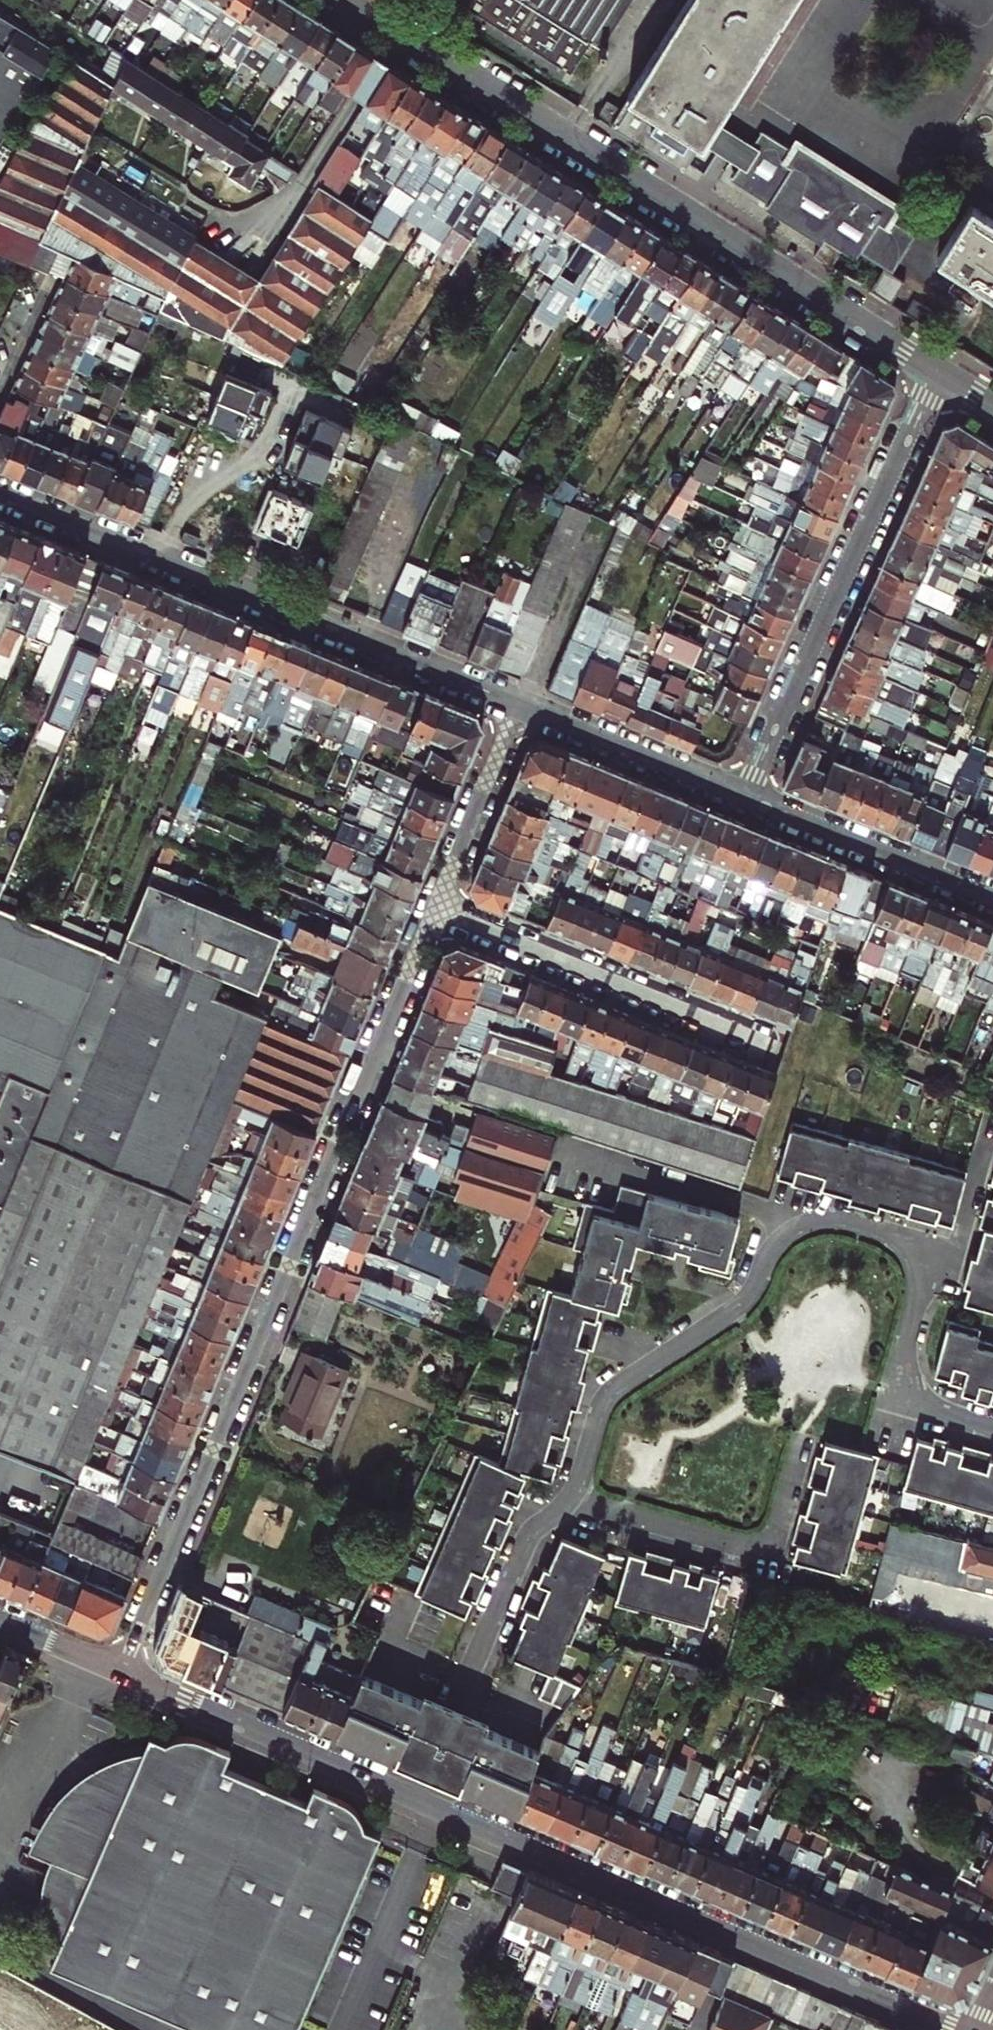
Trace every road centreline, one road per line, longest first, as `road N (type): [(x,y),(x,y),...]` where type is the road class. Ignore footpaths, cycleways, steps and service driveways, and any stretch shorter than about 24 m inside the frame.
road 1 (residential): [(992,1424),(922,1400),(909,1381),(929,1279),(919,1245),(845,1218),(814,1219),(773,1242),(733,1308),(611,1388),(569,1494)]
road 2 (residential): [(353,0),(935,372)]
road 3 (residential): [(369,1069),(121,1670)]
road 4 (tertiary): [(953,2029),(415,1798)]
road 5 (residential): [(525,705),(0,491)]
road 6 (residential): [(747,795),(935,372)]
road 7 (residential): [(369,1069),(727,1189)]
road 8 (residential): [(439,906),(782,1050)]
road 9 (residential): [(569,1494),(521,1541),(415,1798)]
road 10 (residential): [(569,1494),(771,1548),(799,1440)]
road 11 (tertiary): [(415,1798),(121,1670)]
road 12 (residential): [(992,896),(747,795)]
road 13 (residential): [(747,795),(525,705)]
road 14 (residential): [(525,705),(439,906)]
road 15 (residential): [(439,906),(369,1069)]
road 16 (tertiary): [(121,1670),(0,1618)]

